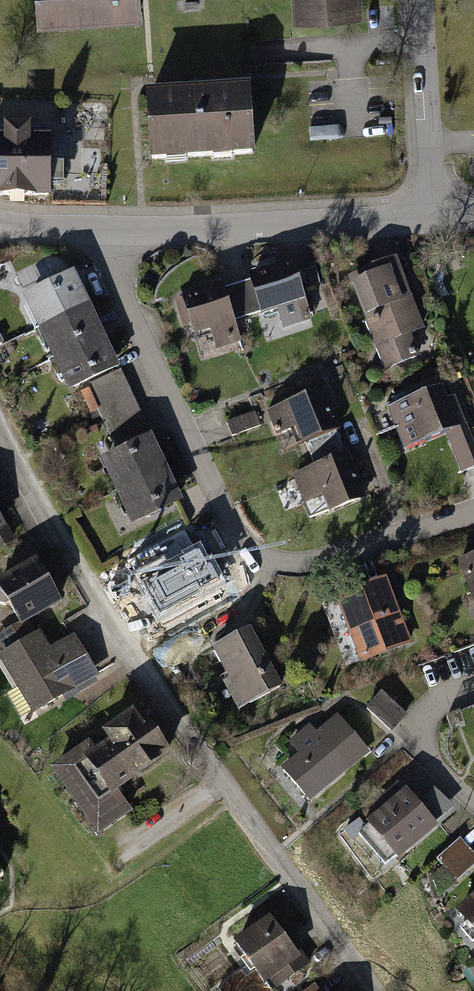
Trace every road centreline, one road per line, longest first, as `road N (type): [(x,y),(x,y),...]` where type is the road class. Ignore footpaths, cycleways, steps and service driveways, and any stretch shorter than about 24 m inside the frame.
road 1 (residential): [(0,433),(52,538),(371,990)]
road 2 (residential): [(473,514),(309,566),(283,568),(236,541),(127,307),(119,235)]
road 3 (residential): [(119,235),(434,219)]
road 4 (residential): [(425,0),(434,219)]

